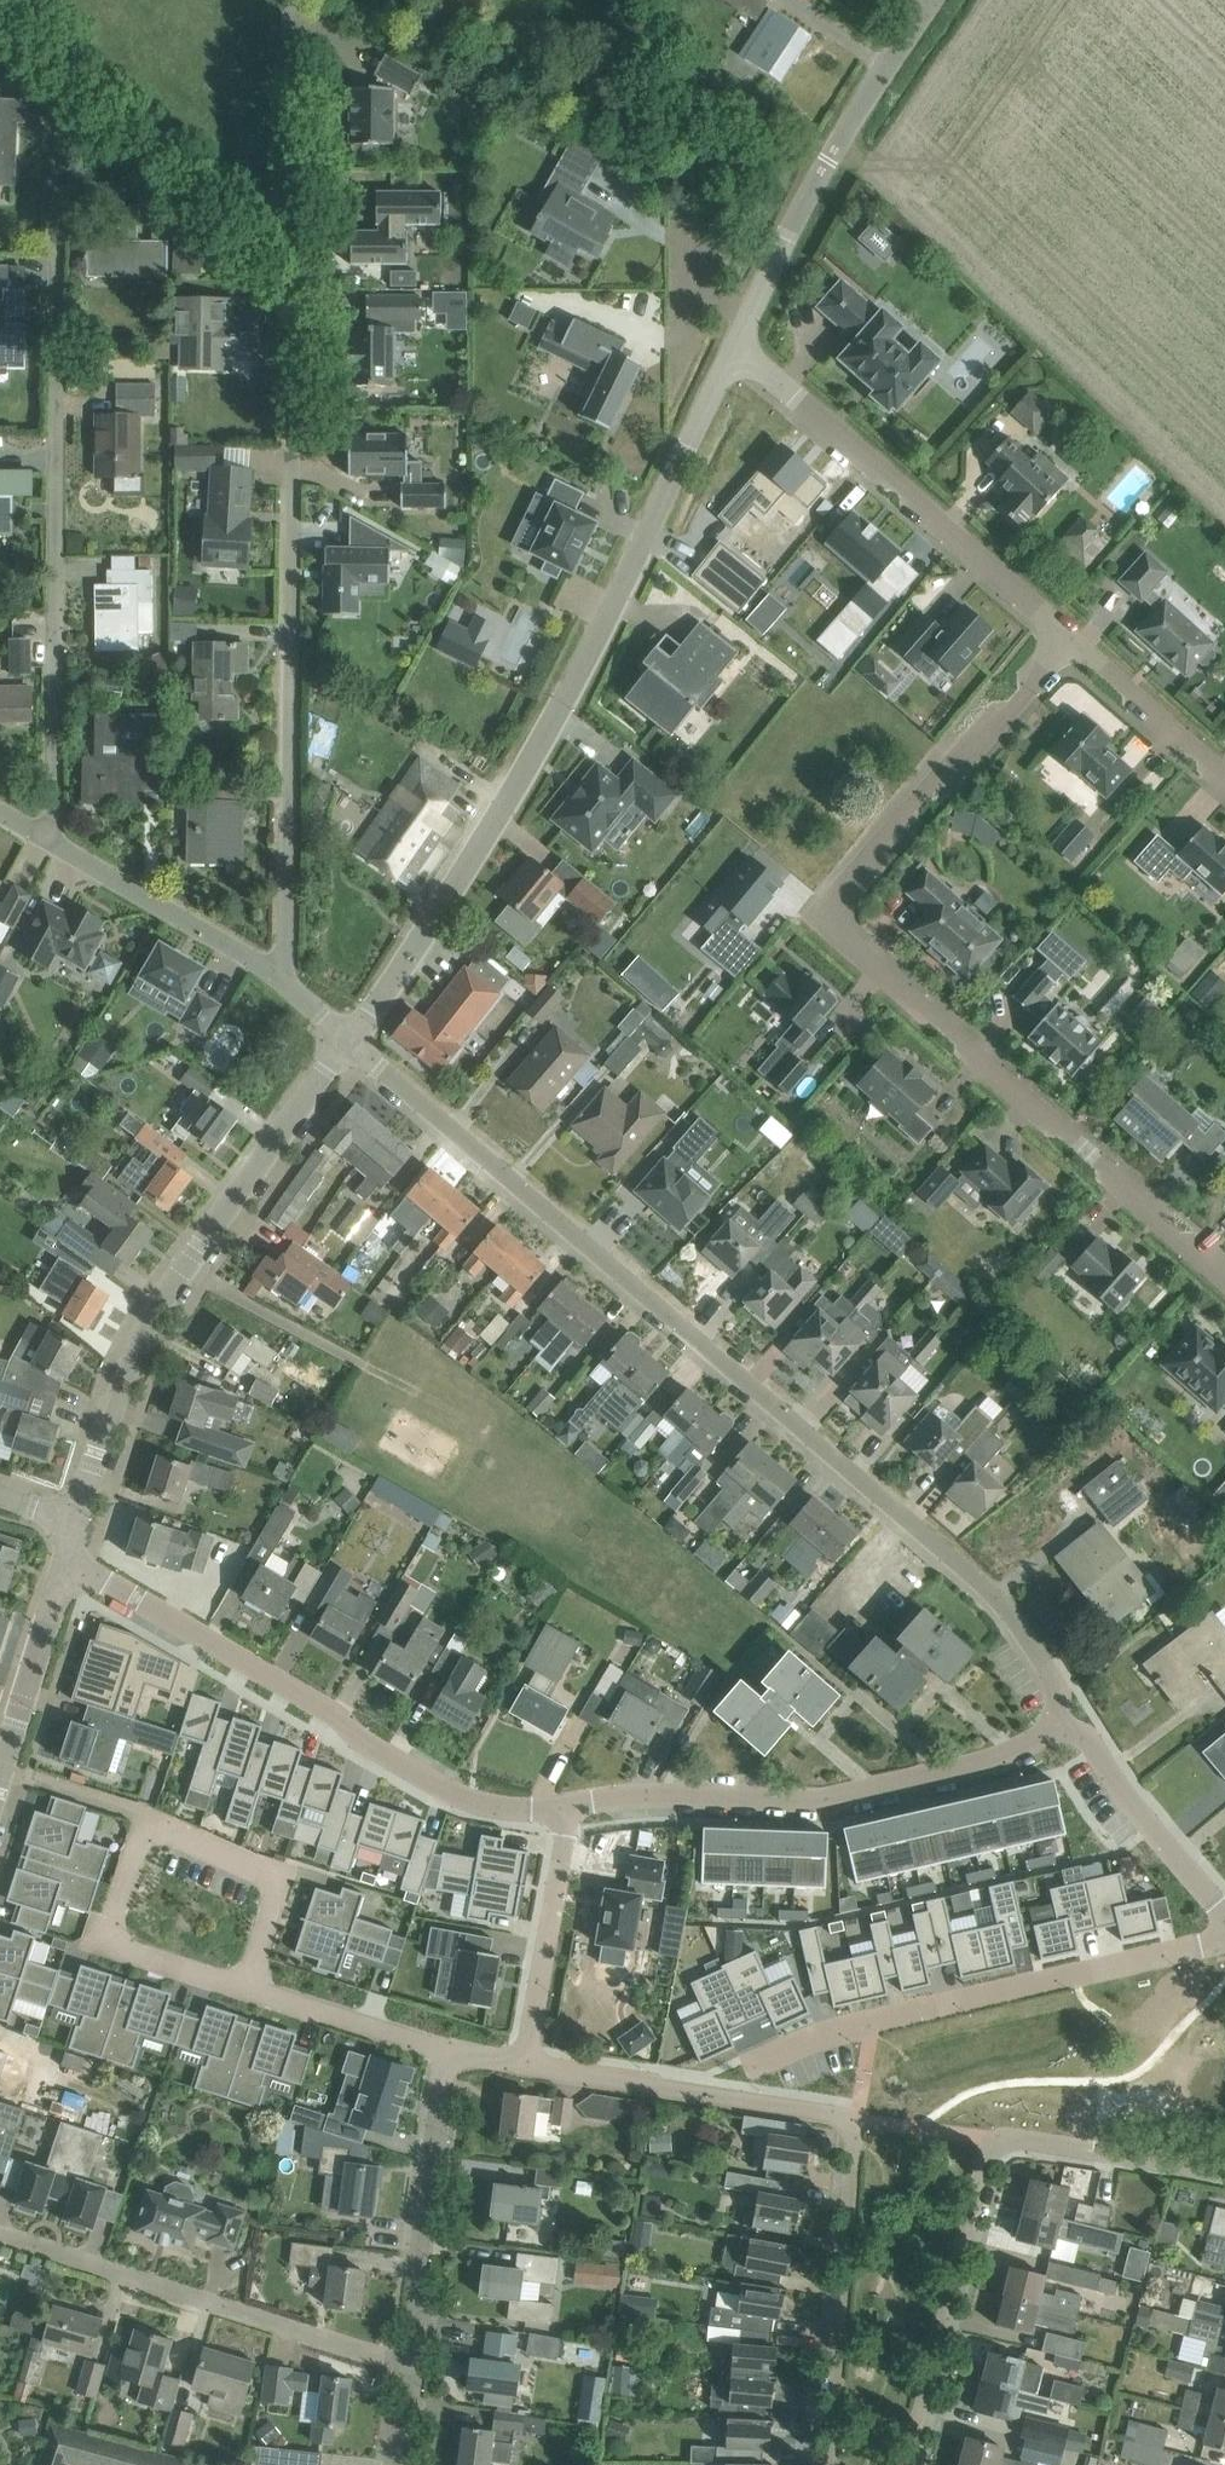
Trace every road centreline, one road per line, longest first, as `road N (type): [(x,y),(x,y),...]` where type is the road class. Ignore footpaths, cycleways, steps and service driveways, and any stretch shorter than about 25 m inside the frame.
road 1 (residential): [(1064,1749),(1061,1690),(997,1599),(348,1040)]
road 2 (residential): [(1068,637),(822,919),(1224,1275)]
road 3 (unclassified): [(348,1040),(533,758),(729,354)]
road 4 (residential): [(45,836),(54,820),(63,117)]
road 5 (residential): [(832,2464),(857,2122),(526,2062)]
road 6 (residential): [(272,973),(287,953),(296,325)]
road 7 (residential): [(65,1562),(474,1804),(568,1811)]
road 8 (unclassified): [(76,1521),(149,1318),(348,1040)]
road 9 (residential): [(568,1811),(643,1797),(842,1802),(1064,1749)]
road 10 (residential): [(748,2067),(872,2024),(1224,1936)]
road 11 (residential): [(1068,637),(769,373),(729,354)]
road 12 (residential): [(414,2367),(0,2237)]
road 13 (unclassified): [(729,354),(787,235),(932,0)]
road 14 (residential): [(989,2137),(907,2464)]
road 15 (residential): [(296,325),(297,0)]
road 16 (residential): [(414,2367),(417,2274),(446,2052)]
road 17 (residential): [(296,325),(218,266),(63,117)]
road 18 (residential): [(248,1987),(103,1946),(150,1816)]
road 19 (residential): [(272,973),(45,836)]
road 20 (residential): [(150,1816),(279,1876),(248,1987)]
road 21 (residential): [(526,2062),(568,1811)]
road 22 (residential): [(989,2137),(1224,2172)]
road 23 (residential): [(1224,1915),(1152,1825),(1110,1801),(1064,1749)]
road 24 (unclassified): [(1,1770),(65,1562)]
road 25 (residential): [(1224,777),(1068,637)]
road 26 (residential): [(446,2052),(248,1987)]
road 27 (residential): [(150,1816),(1,1770)]

